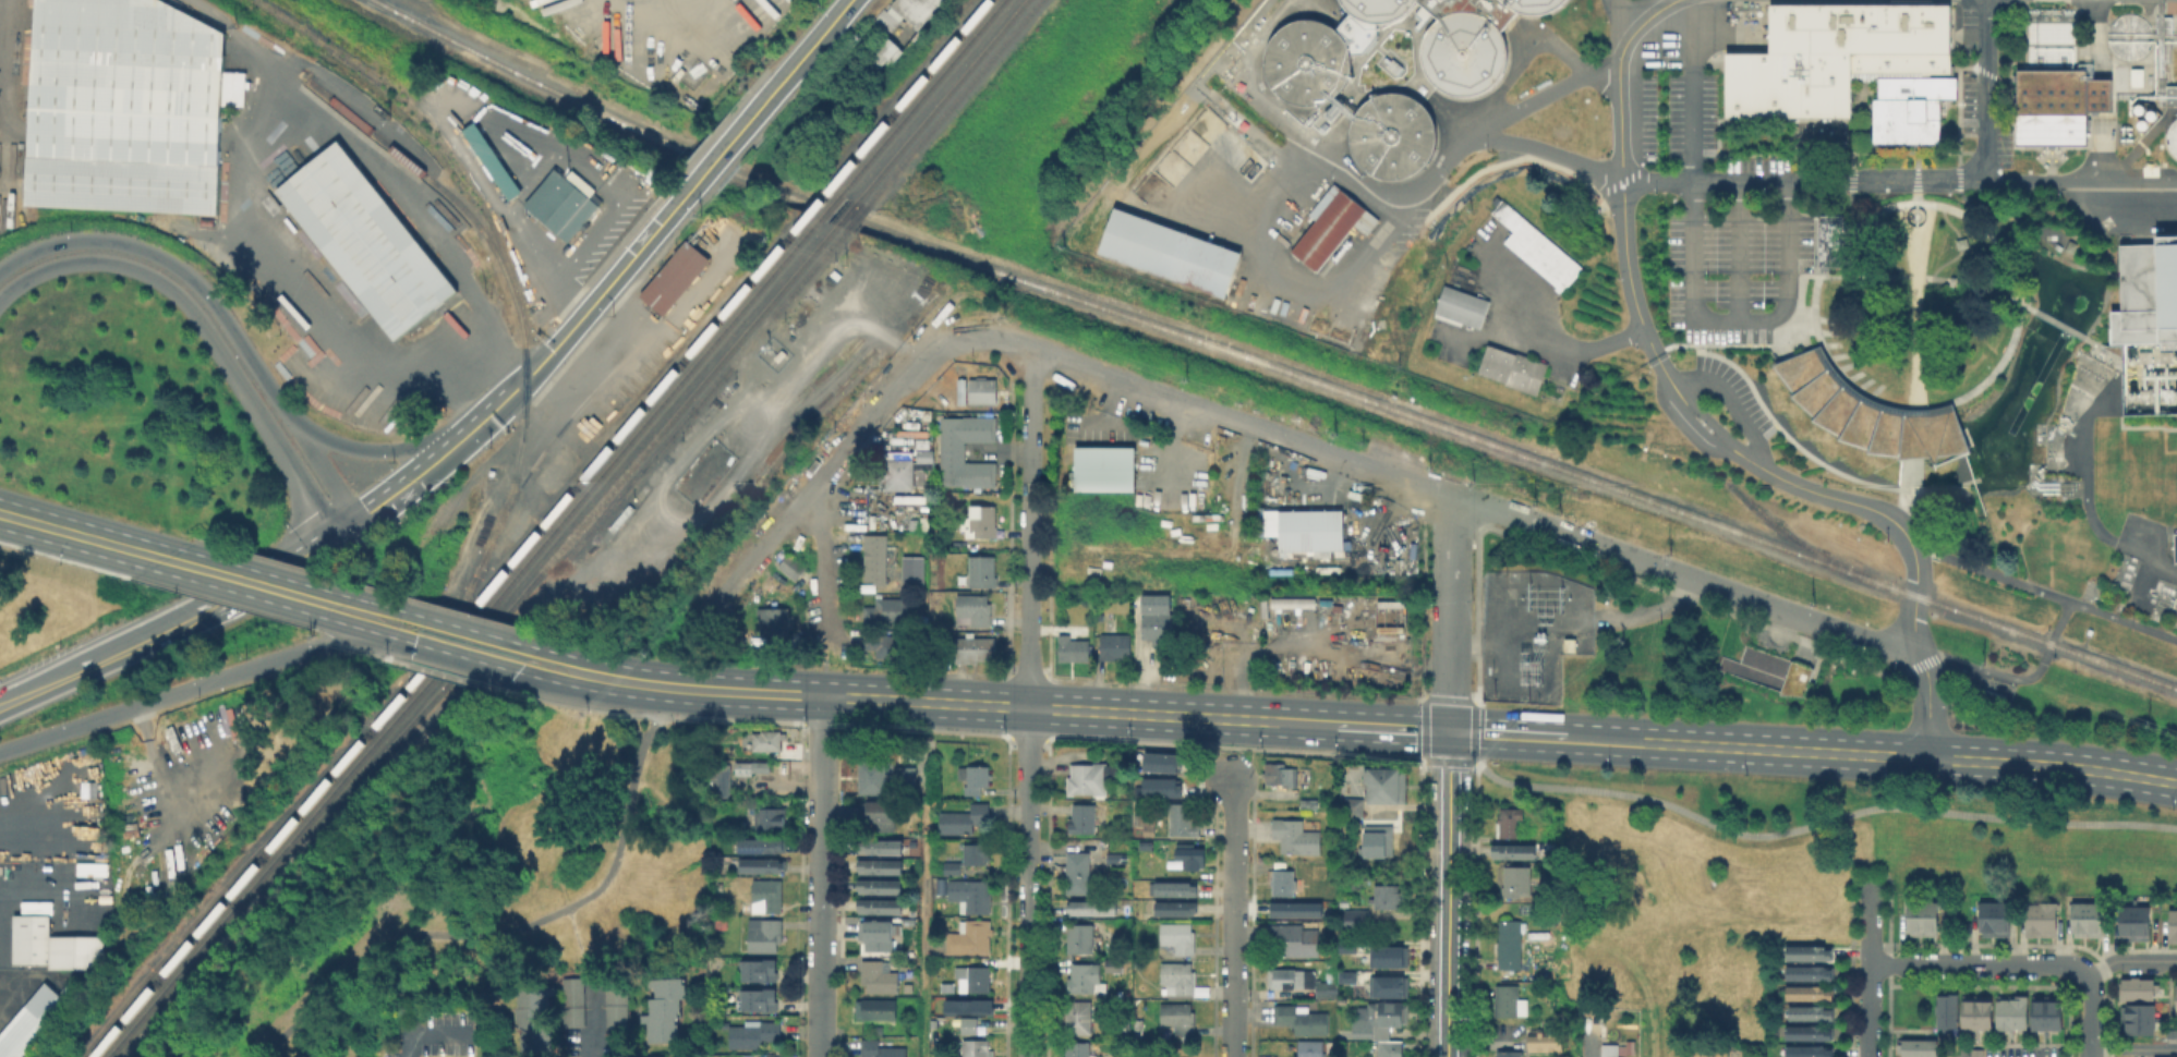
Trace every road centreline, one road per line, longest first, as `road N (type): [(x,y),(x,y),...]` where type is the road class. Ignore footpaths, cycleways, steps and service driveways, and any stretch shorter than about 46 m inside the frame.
road 1 (residential): [(1875,643),(1453,495)]
road 2 (residential): [(1453,495),(1032,345)]
road 3 (secondary): [(293,425),(204,292),(168,262),(86,240),(43,248),(0,271)]
road 4 (secondary): [(0,753),(362,629)]
road 5 (residential): [(1029,707),(1032,345)]
road 6 (primary): [(1279,721),(923,701)]
road 7 (residential): [(1027,1056),(1029,707)]
road 8 (residential): [(926,361),(707,619)]
road 9 (primary): [(923,701),(625,681)]
road 10 (tertiary): [(1448,1056),(1451,761)]
road 11 (primary): [(1931,757),(1640,742)]
road 12 (residential): [(1233,1056),(1231,778)]
road 13 (secondary): [(0,301),(70,264),(121,265),(180,296),(216,349)]
road 14 (primary): [(2176,782),(1931,757)]
road 15 (secondary): [(0,706),(217,604)]
road 16 (residential): [(1450,731),(1453,495)]
road 17 (secondary): [(216,349),(313,511),(346,530)]
road 18 (secondary): [(524,377),(669,215)]
road 19 (residential): [(1870,964),(2066,963),(2084,972)]
road 20 (primary): [(1640,742),(1450,731)]
road 21 (primary): [(338,608),(167,559)]
road 22 (secondary): [(669,215),(784,81)]
road 23 (primary): [(167,559),(0,514)]
road 24 (secondary): [(461,440),(376,451),(293,425)]
road 25 (primary): [(1450,731),(1279,721)]
road 26 (residential): [(1870,1056),(1868,887)]
road 27 (residential): [(824,632),(823,478)]
road 28 (secondary): [(346,530),(461,440)]
road 29 (primary): [(539,648),(402,611)]
road 30 (primary): [(397,637),(519,671)]

